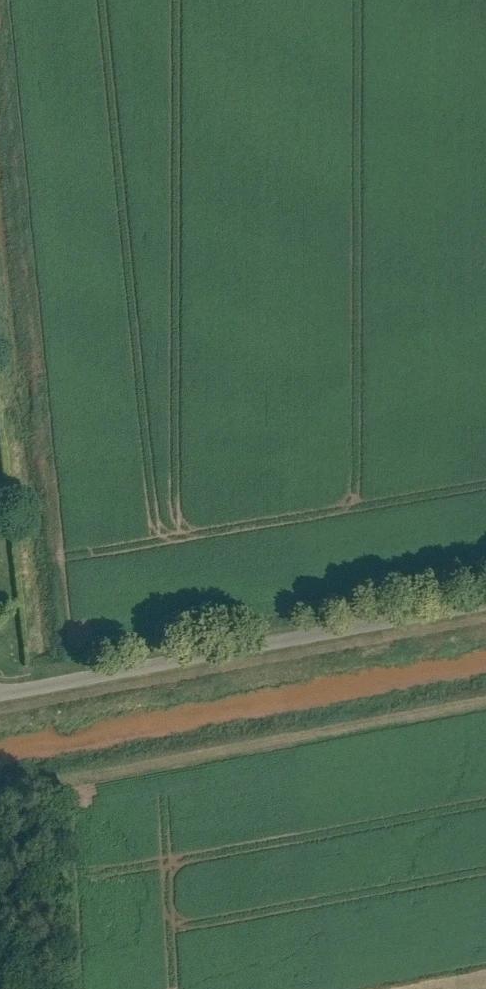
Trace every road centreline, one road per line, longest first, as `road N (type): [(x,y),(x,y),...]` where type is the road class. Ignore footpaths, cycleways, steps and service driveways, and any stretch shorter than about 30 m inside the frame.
road 1 (unclassified): [(485,604),(0,697)]

